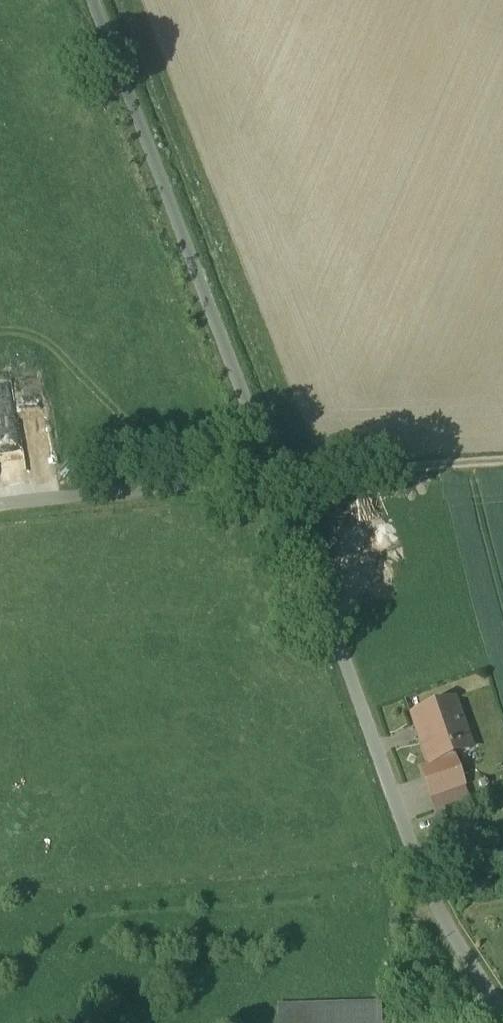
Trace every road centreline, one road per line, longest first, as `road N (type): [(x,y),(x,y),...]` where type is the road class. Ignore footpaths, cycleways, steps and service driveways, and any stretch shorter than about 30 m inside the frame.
road 1 (unclassified): [(241,474),(364,805),(441,957),(486,1022)]
road 2 (unclassified): [(64,0),(241,474)]
road 3 (unclassified): [(0,501),(241,474)]

